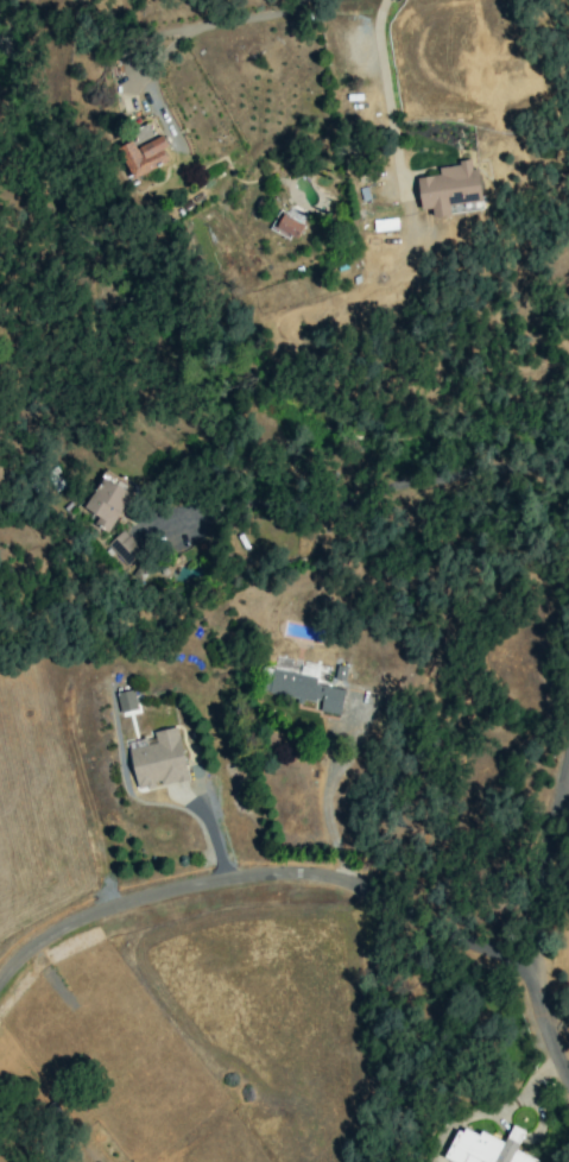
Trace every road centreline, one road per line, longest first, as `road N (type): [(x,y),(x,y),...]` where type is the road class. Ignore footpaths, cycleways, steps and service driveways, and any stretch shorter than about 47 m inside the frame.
road 1 (residential): [(540,970),(344,892),(249,882),(97,911),(0,993)]
road 2 (residential): [(568,786),(544,899),(540,970),(568,1064)]

